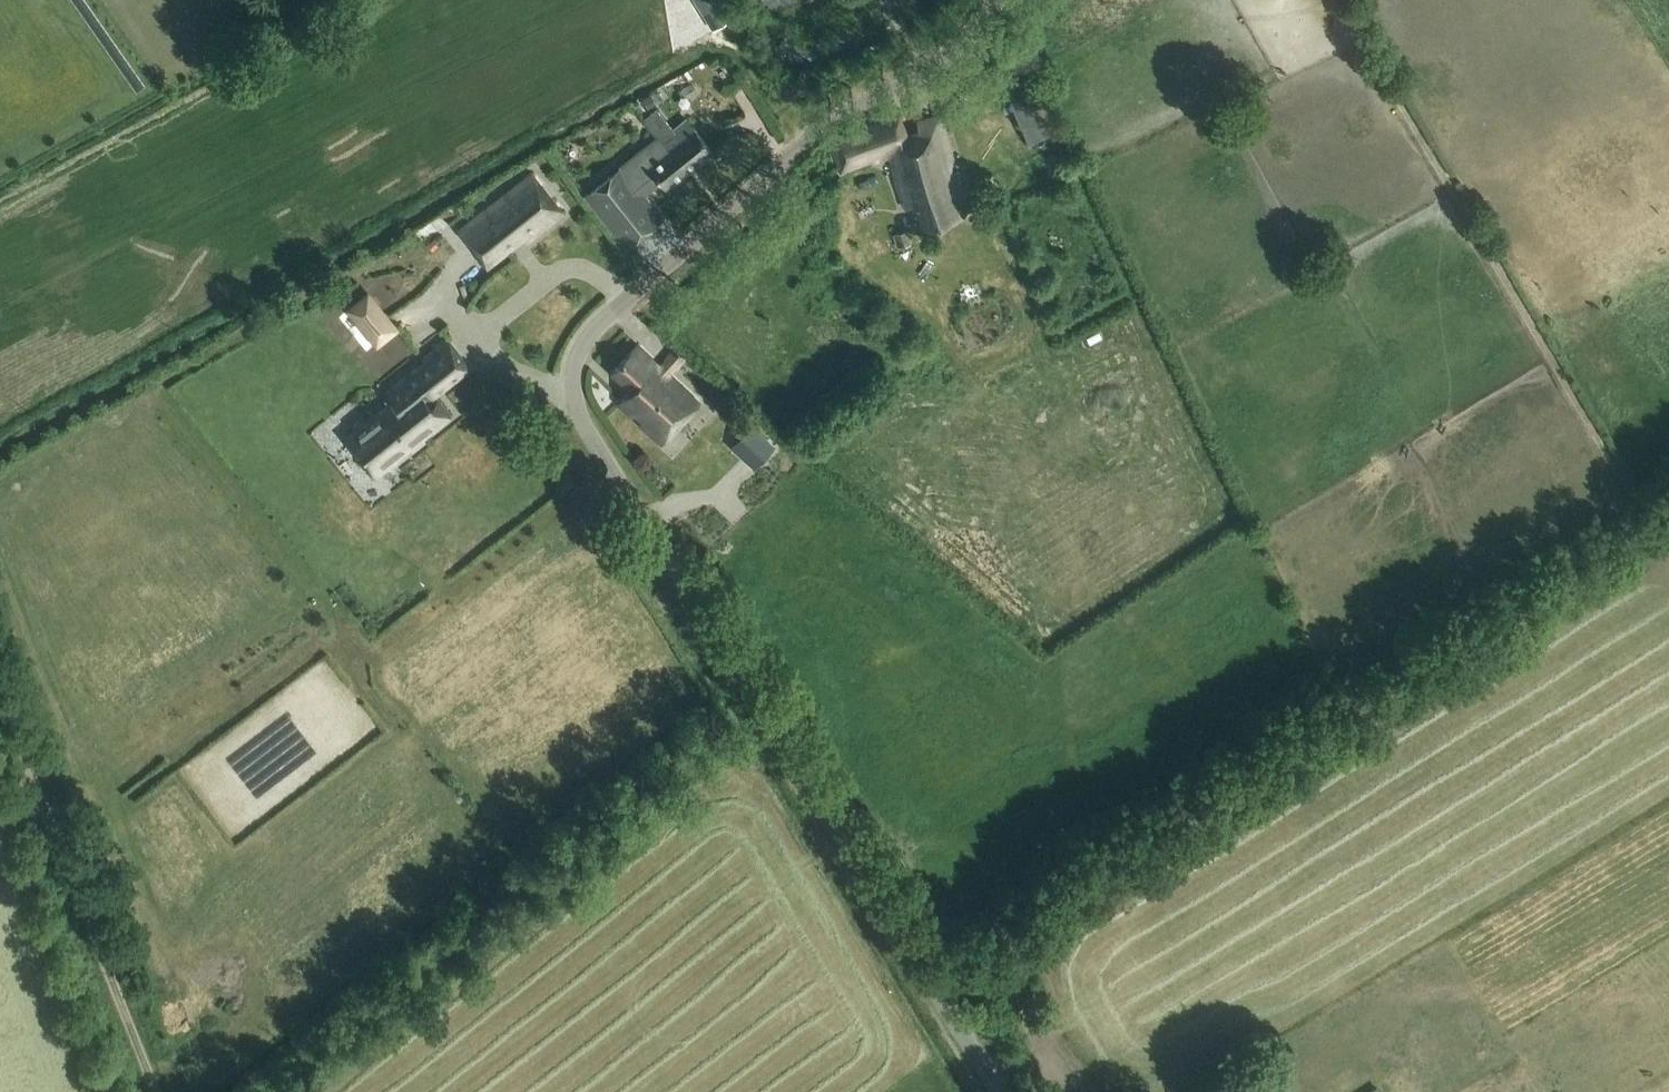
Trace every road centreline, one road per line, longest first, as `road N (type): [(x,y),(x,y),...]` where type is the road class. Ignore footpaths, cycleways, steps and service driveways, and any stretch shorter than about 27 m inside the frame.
road 1 (unclassified): [(998,1091),(583,422),(575,368),(614,312),(808,140),(946,57),(997,0)]
road 2 (track): [(156,1091),(0,693)]
road 3 (track): [(808,140),(724,39)]

